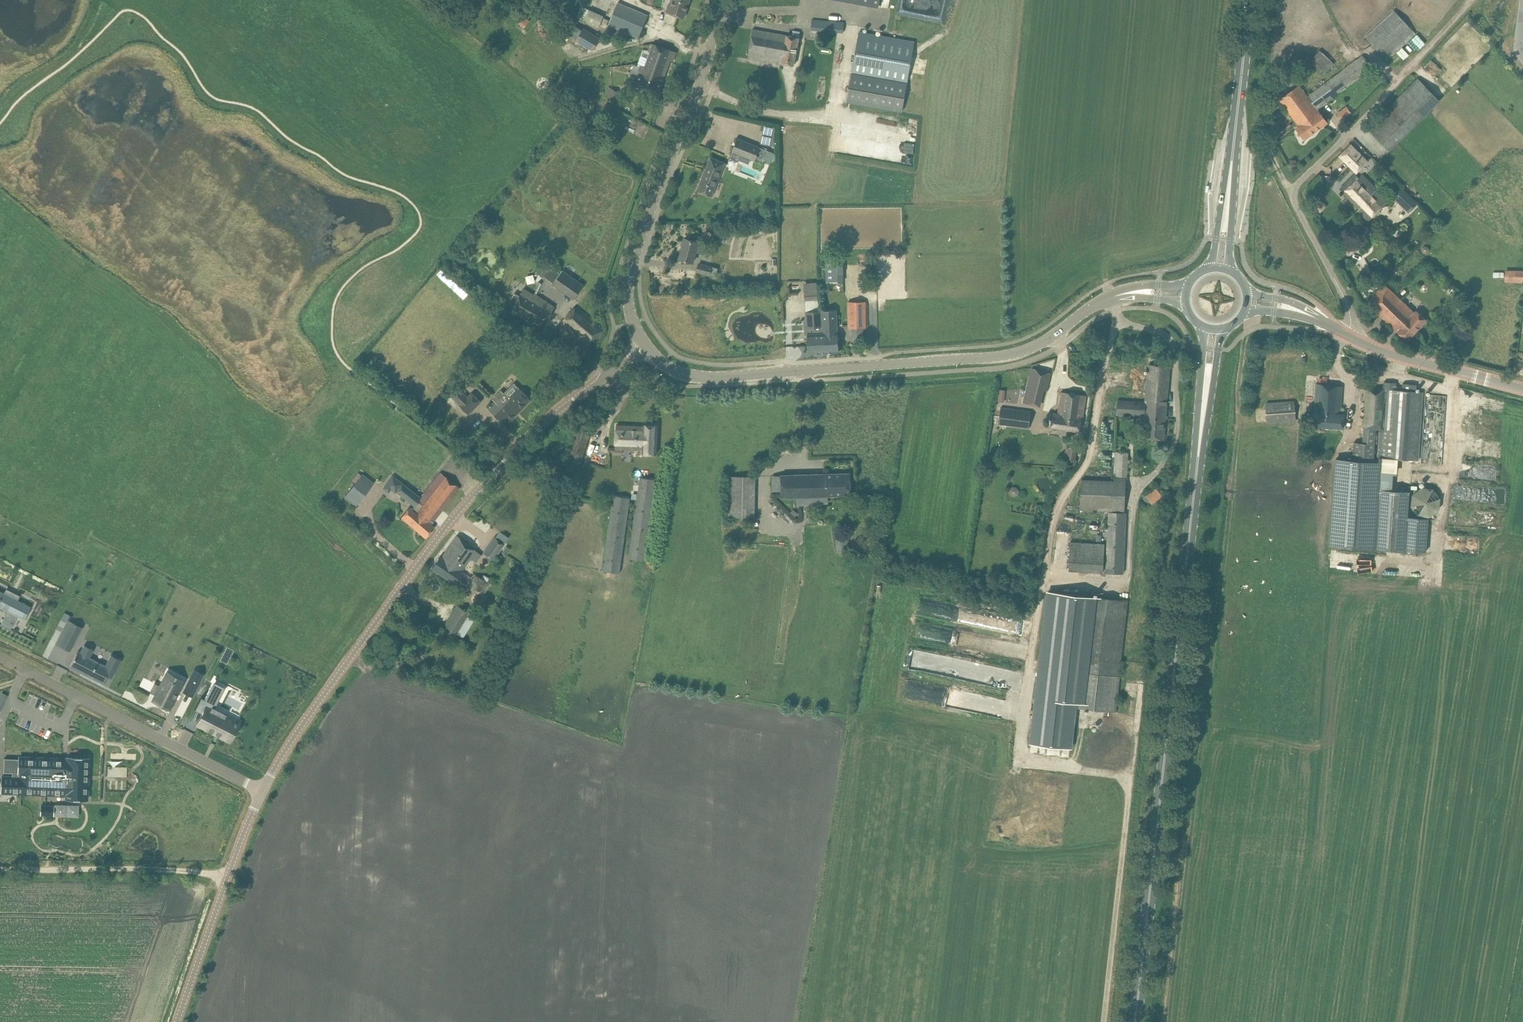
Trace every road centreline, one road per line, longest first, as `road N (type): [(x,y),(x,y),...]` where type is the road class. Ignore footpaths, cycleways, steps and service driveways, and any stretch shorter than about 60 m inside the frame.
road 1 (primary): [(1206,392),(1136,1021)]
road 2 (unclassified): [(262,792),(294,736),(462,507),(552,416),(647,349)]
road 3 (tertiary): [(1111,296),(1030,350),(995,358),(696,377),(647,349)]
road 4 (tertiary): [(647,349),(630,314),(633,265),(703,76),(721,0)]
road 5 (unclassified): [(1406,71),(1289,191),(1346,301),(1348,335)]
road 6 (residential): [(0,657),(262,792)]
road 7 (track): [(1131,777),(1103,1021)]
road 8 (unclassified): [(177,1021),(262,792)]
road 9 (track): [(229,872),(0,867)]
road 10 (primary): [(1226,207),(1250,0)]
road 11 (unclassified): [(1522,389),(1401,359),(1348,335)]

